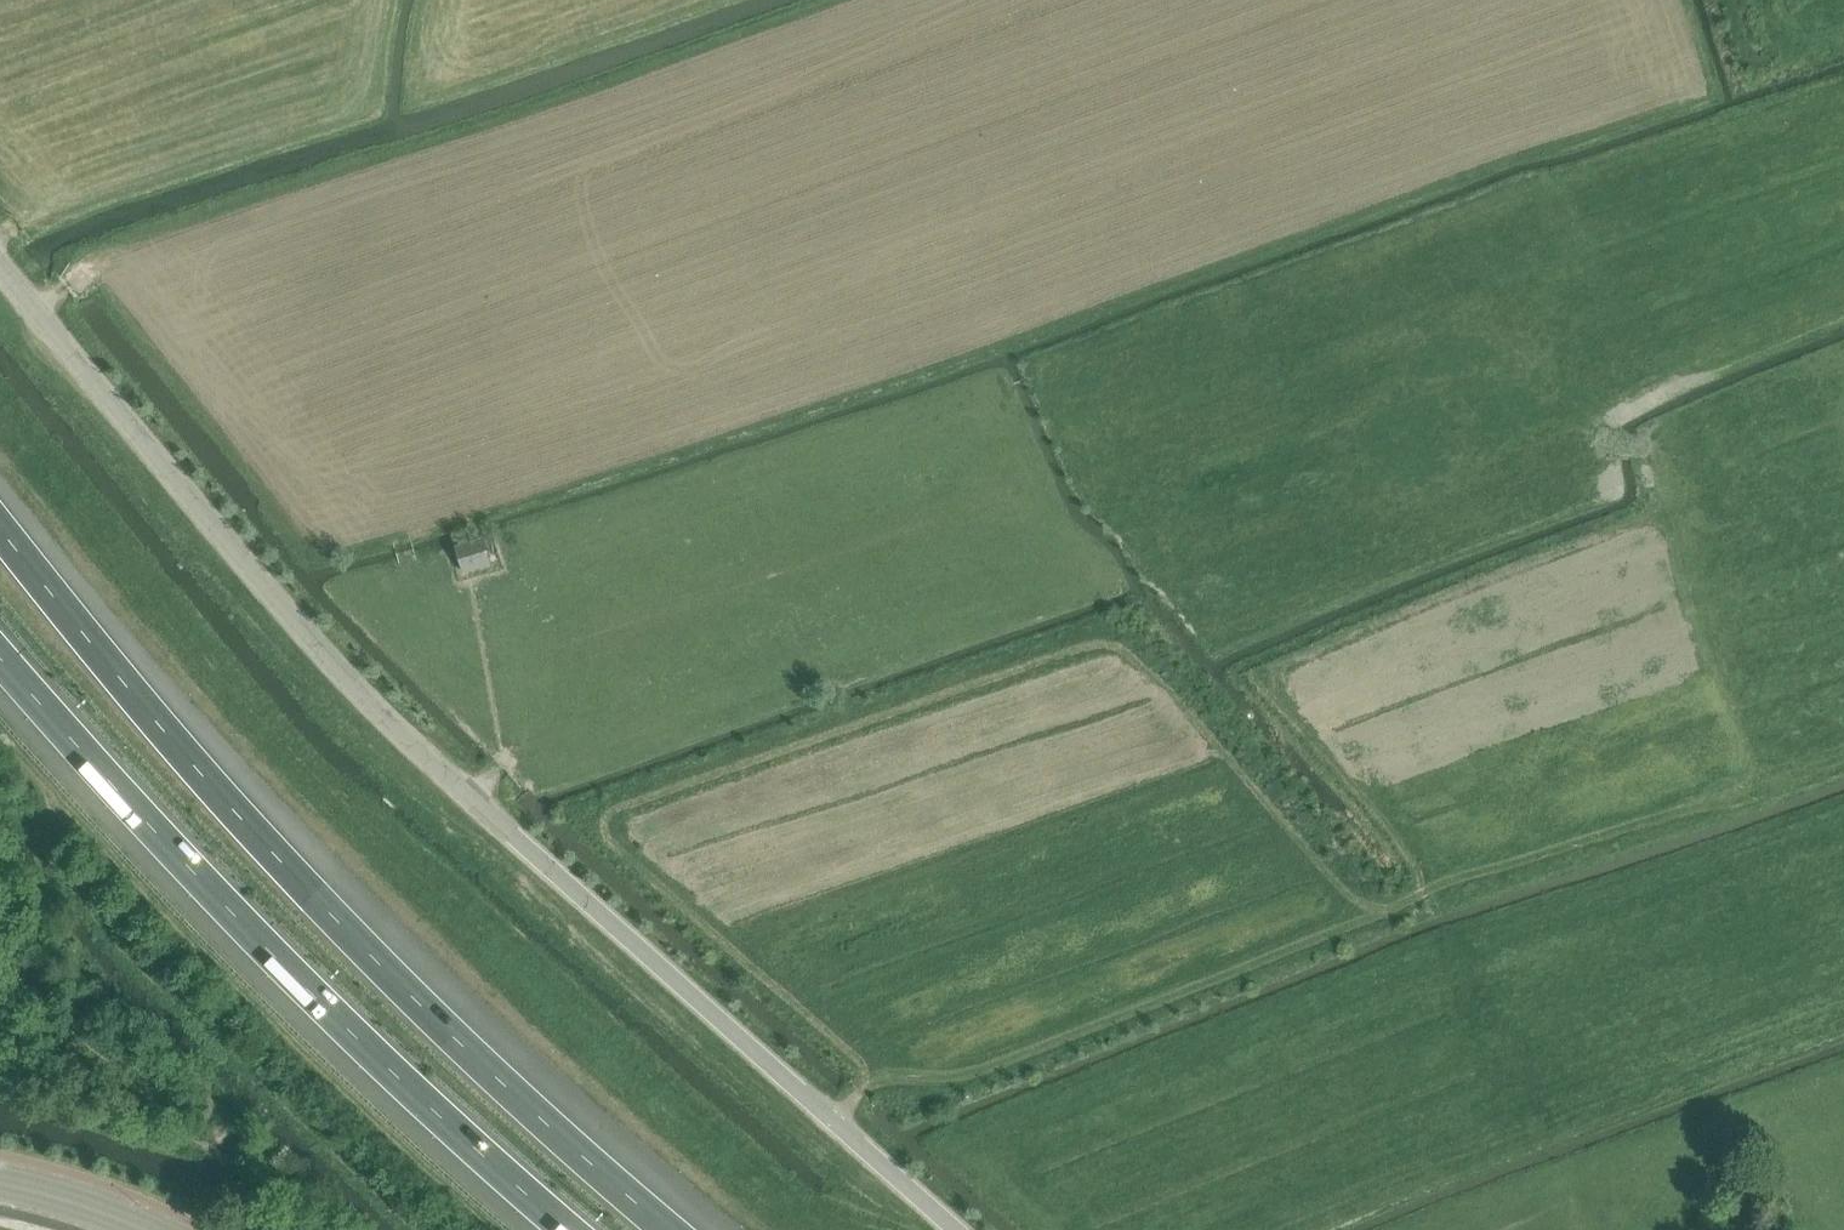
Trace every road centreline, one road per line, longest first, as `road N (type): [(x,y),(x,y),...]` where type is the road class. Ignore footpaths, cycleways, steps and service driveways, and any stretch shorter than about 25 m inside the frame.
road 1 (unclassified): [(952,1229),(342,684),(0,268)]
road 2 (motorway): [(671,1229),(351,937),(136,697),(0,526)]
road 3 (motorway): [(0,650),(296,979),(570,1229)]
road 4 (tertiary): [(143,1229),(0,1184)]

